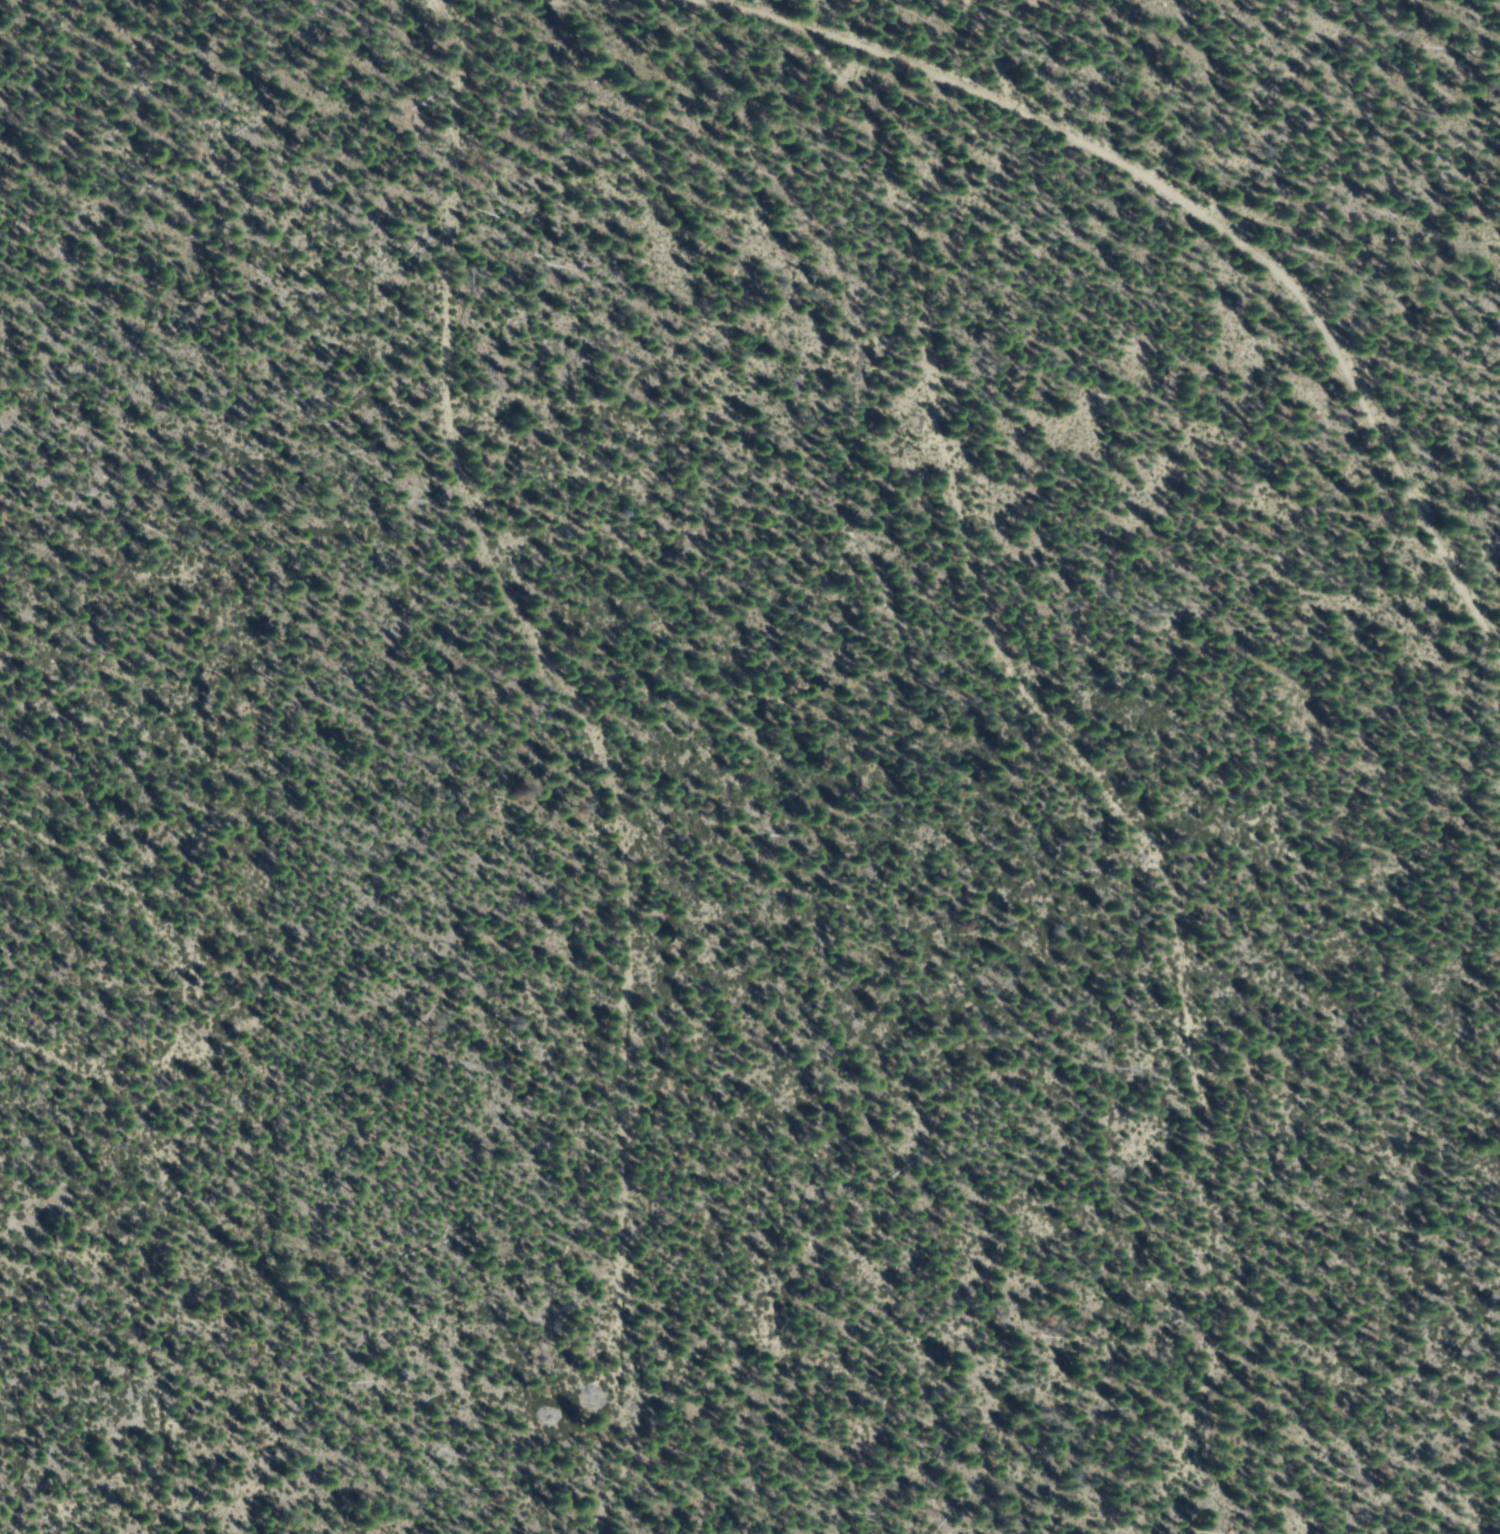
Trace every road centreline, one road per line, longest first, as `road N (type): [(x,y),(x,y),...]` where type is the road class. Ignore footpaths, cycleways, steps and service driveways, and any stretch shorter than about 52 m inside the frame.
road 1 (track): [(1499,578),(1364,317),(1290,231),(1053,110),(860,26),(704,32),(585,0)]
road 2 (track): [(0,792),(99,817),(195,895),(206,1002),(180,1093),(197,1223),(168,1291)]
road 3 (track): [(78,1533),(163,1520),(175,1496),(194,1450),(199,1401),(181,1322),(168,1291),(0,1241)]
road 4 (track): [(0,1027),(180,1093)]
road 5 (track): [(1499,242),(1312,256)]

